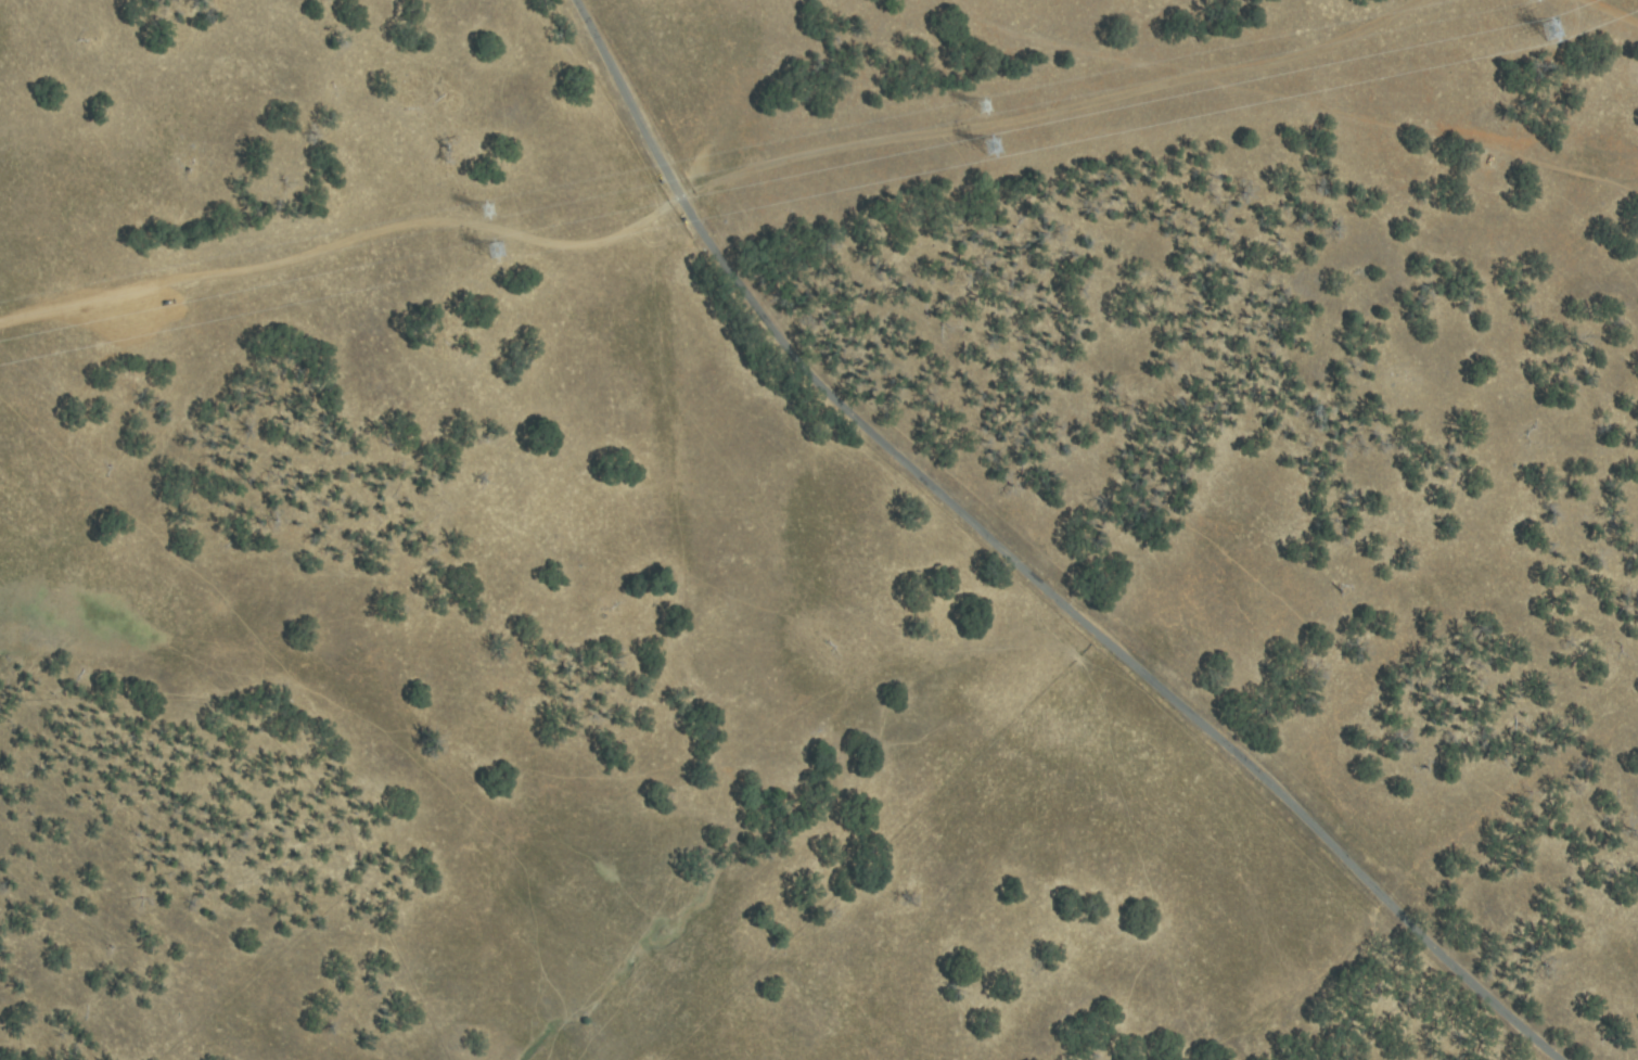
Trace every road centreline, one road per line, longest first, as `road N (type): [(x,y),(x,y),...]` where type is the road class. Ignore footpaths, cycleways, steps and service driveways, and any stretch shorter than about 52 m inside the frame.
road 1 (track): [(1422,0),(1295,59),(728,177),(597,244),(568,246),(456,225),(395,227),(251,270),(0,323)]
road 2 (residential): [(1574,1059),(1460,961),(1280,780),(802,354),(680,195),(577,0)]

